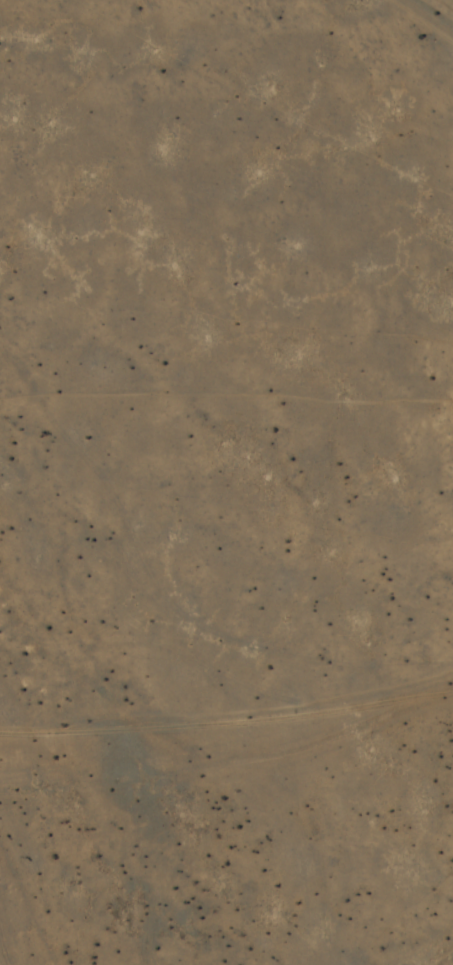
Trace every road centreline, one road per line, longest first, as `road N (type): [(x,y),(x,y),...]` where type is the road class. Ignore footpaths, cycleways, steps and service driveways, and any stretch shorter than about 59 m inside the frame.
road 1 (residential): [(325,752),(325,0)]
road 2 (residential): [(452,721),(45,810),(0,809)]

